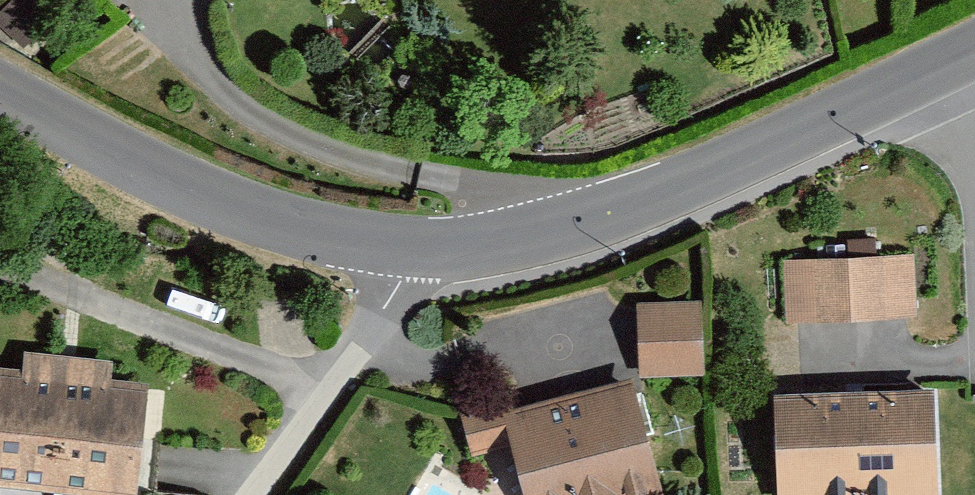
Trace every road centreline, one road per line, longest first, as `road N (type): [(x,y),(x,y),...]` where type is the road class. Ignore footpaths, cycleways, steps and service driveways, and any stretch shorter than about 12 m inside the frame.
road 1 (tertiary): [(420,243),(575,220),(965,50)]
road 2 (tertiary): [(0,93),(178,185),(298,227),(420,243)]
road 3 (unclassified): [(240,494),(420,243)]
road 4 (residential): [(974,305),(965,50)]

